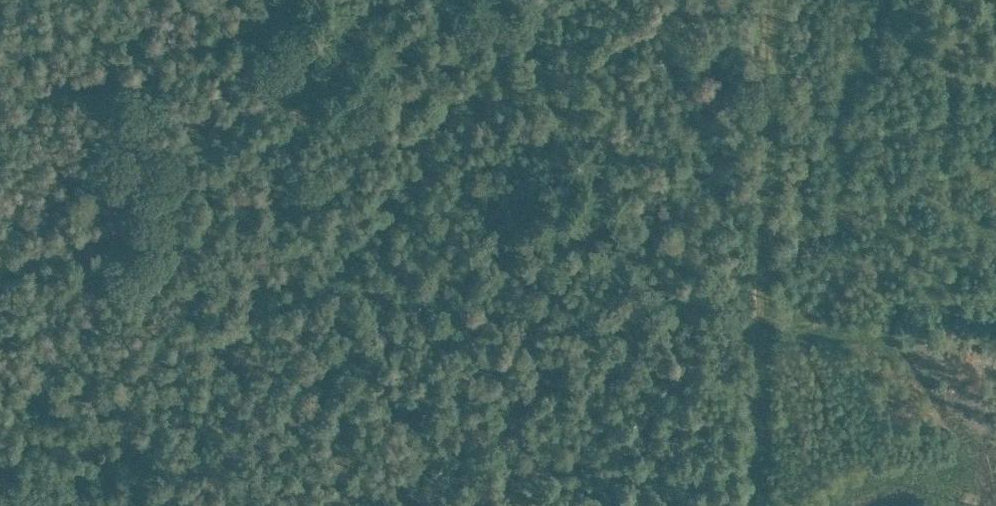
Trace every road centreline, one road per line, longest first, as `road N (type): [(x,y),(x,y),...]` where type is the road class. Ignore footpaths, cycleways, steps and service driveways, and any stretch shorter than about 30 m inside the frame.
road 1 (track): [(758,315),(475,303),(283,267),(0,263)]

